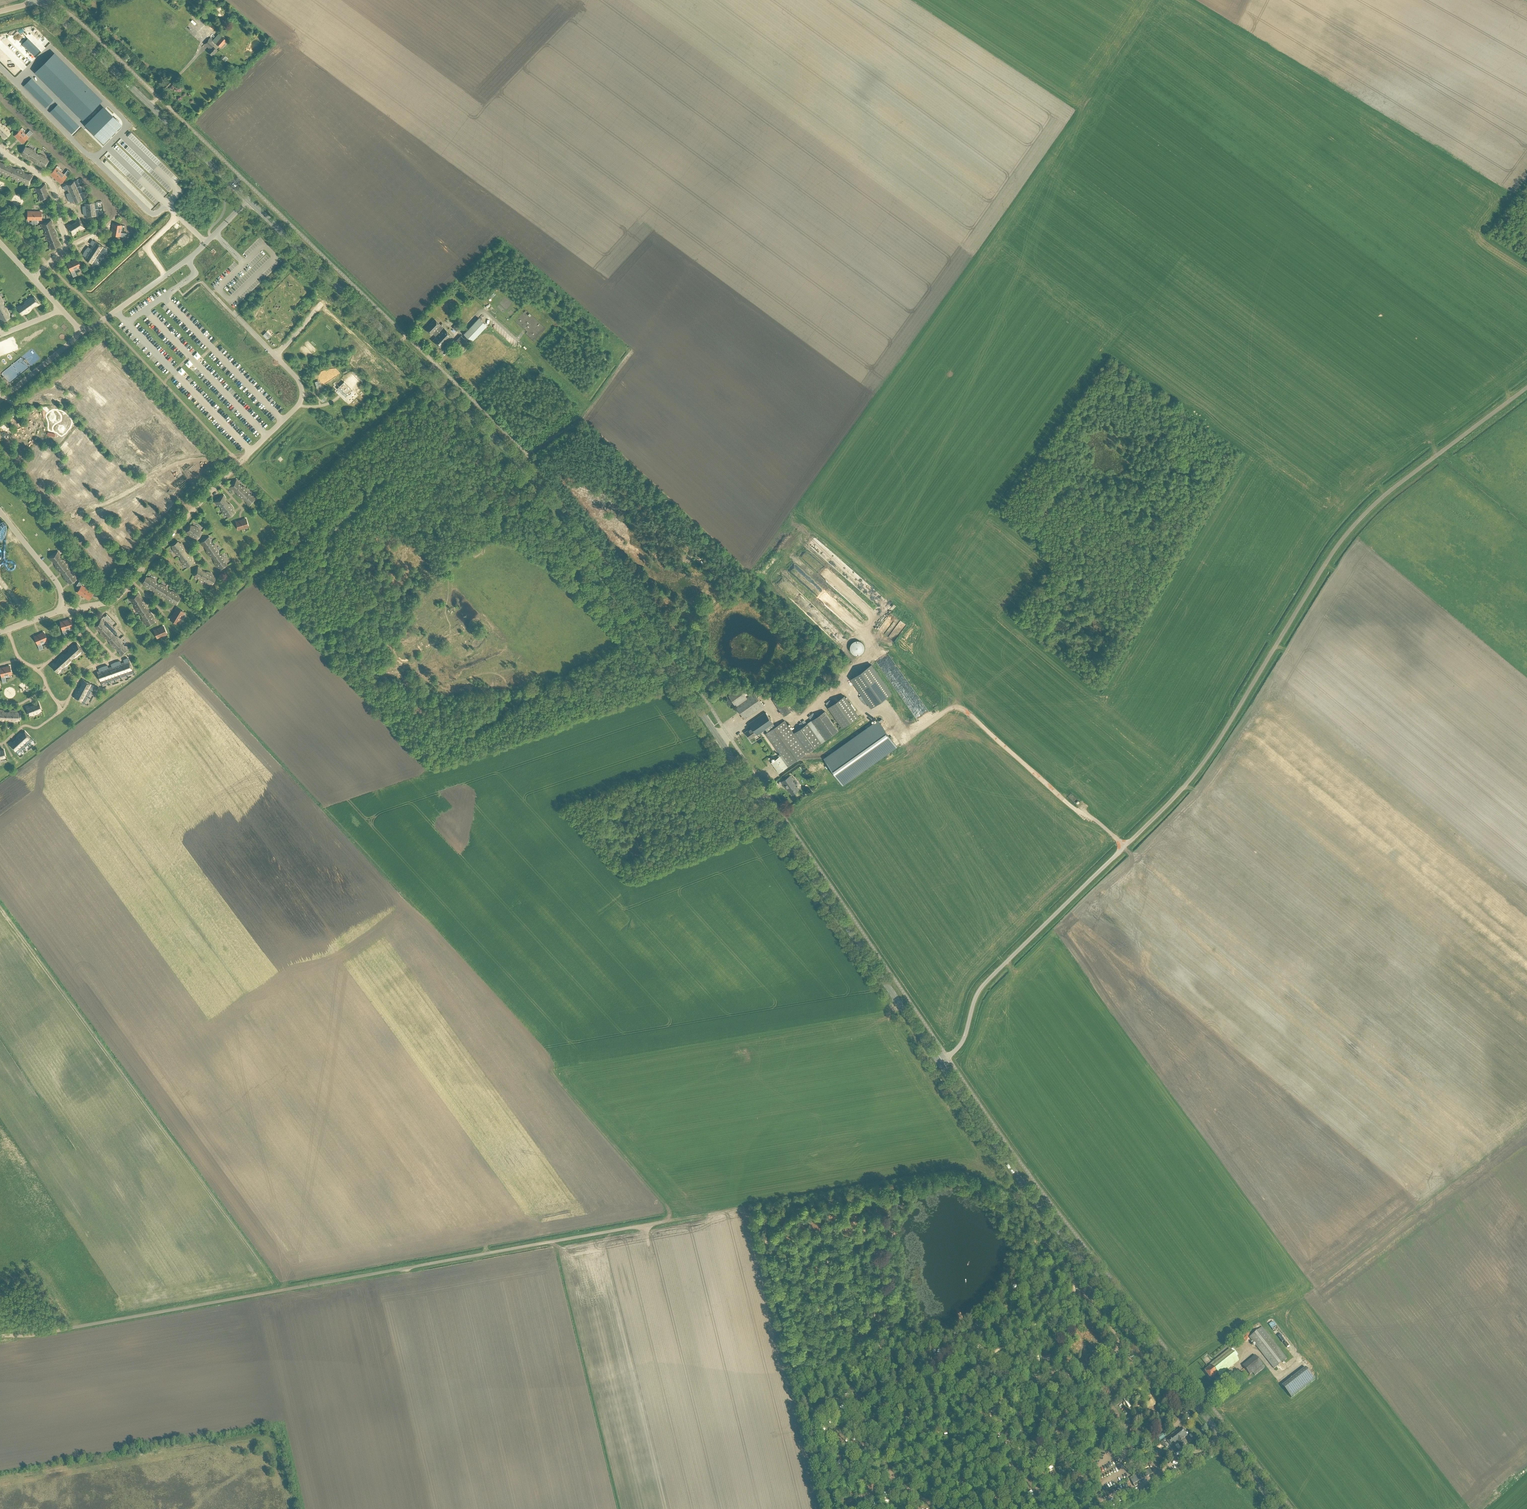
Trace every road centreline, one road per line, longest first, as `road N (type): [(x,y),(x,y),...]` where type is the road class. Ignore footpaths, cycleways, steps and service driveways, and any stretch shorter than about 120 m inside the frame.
road 1 (secondary): [(939,1062),(548,495),(41,0)]
road 2 (unclassified): [(939,1062),(964,1039),(982,986),(1199,769),(1361,517),(1526,387)]
road 3 (unclassified): [(0,1335),(699,1216)]
road 4 (secondary): [(1278,1508),(1033,1196),(939,1062)]

